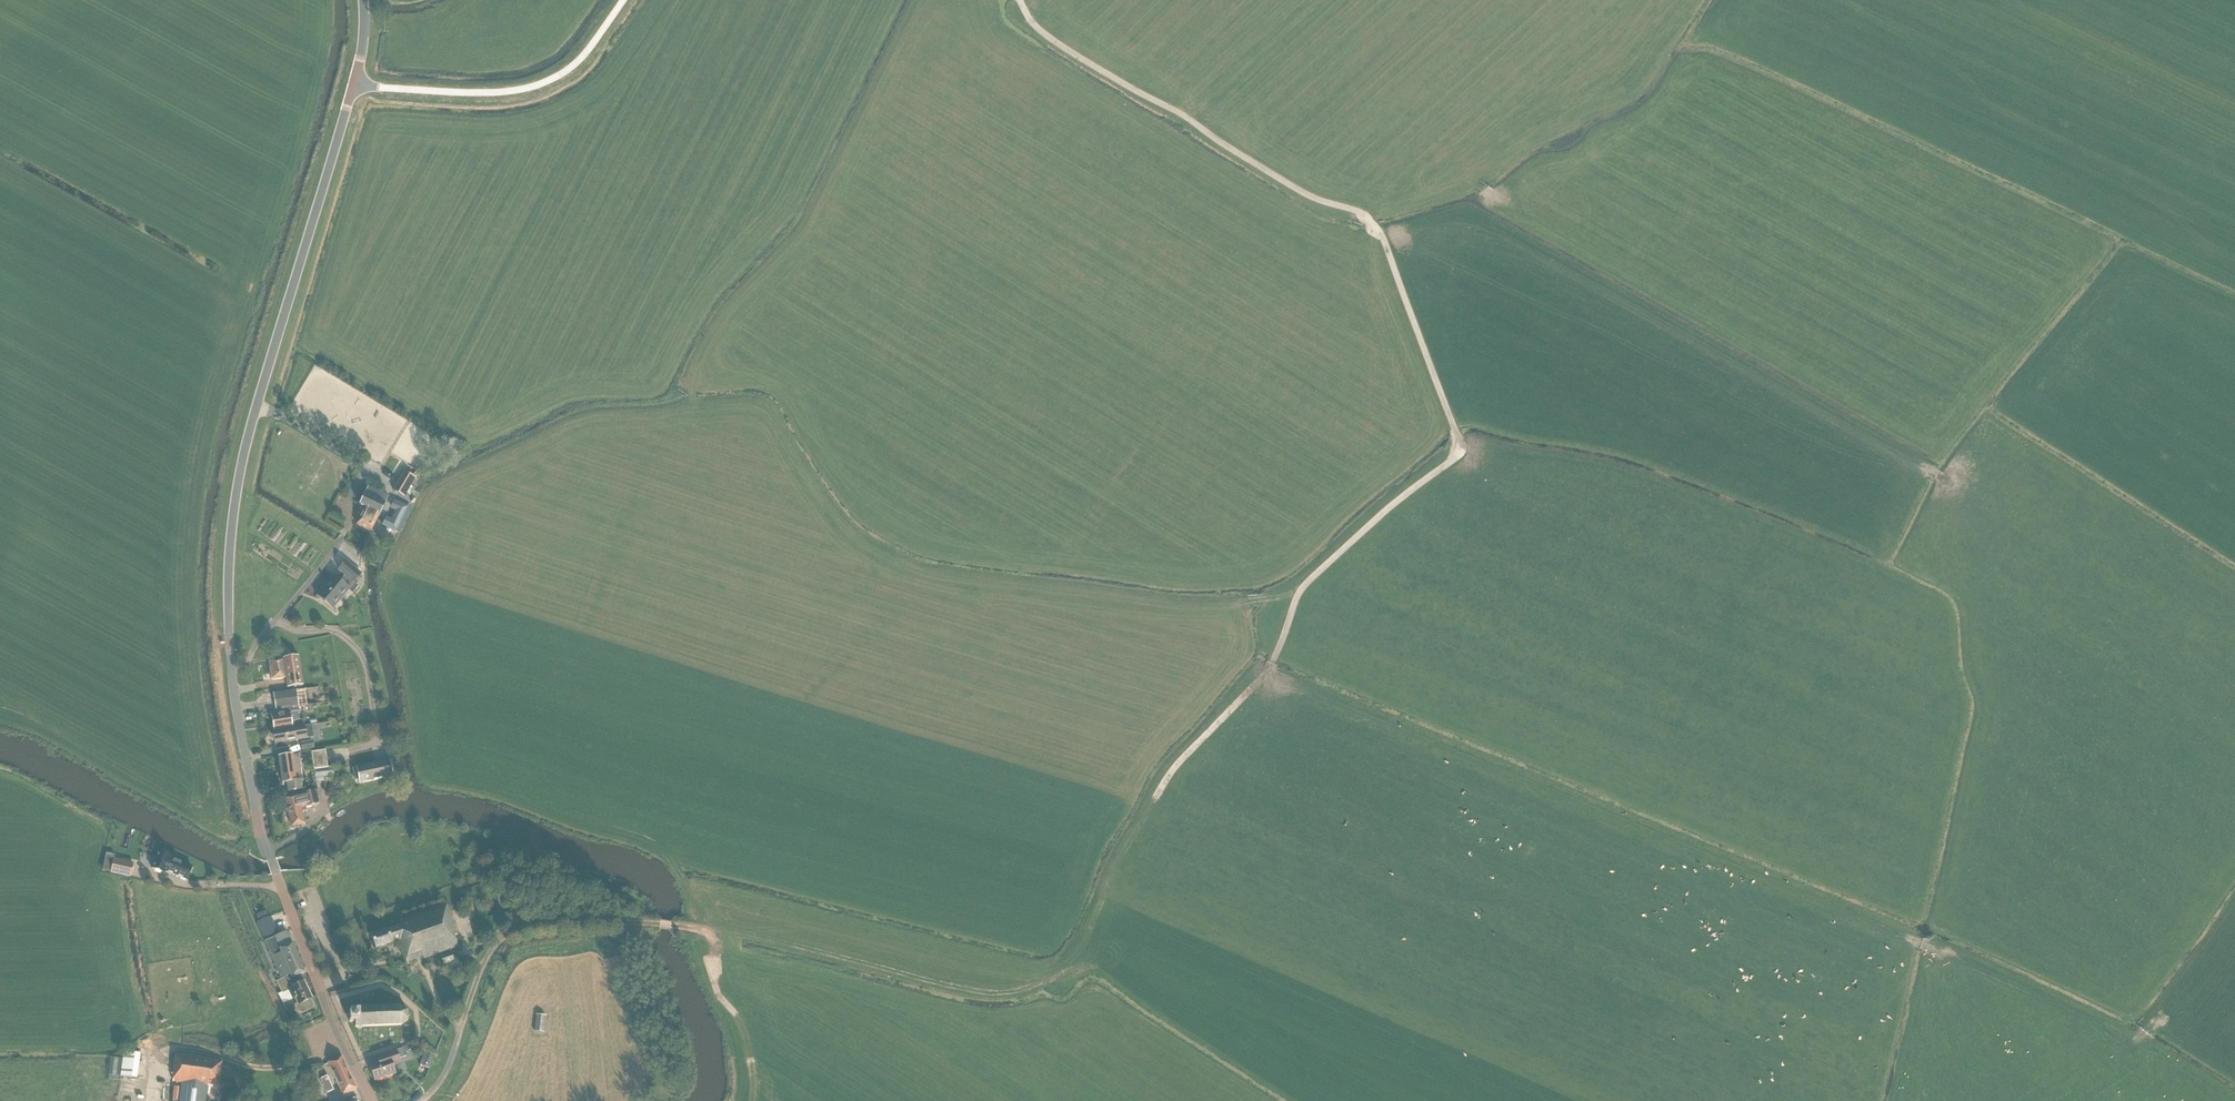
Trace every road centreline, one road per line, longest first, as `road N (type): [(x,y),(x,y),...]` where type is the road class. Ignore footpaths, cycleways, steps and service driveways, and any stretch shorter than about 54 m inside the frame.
road 1 (track): [(708,929),(970,990),(1035,986),(1087,933),(1152,799),(1267,674),(1299,593),(1461,450),(1373,222),(1321,202),(1067,51),(1039,31),(1019,0)]
road 2 (tertiary): [(232,670),(229,569),(240,473),(353,85)]
road 3 (tertiary): [(370,1100),(262,835),(232,670)]
road 4 (unclassified): [(353,85),(492,94),(536,87),(585,55),(624,0)]
road 5 (track): [(508,934),(589,920),(708,929),(720,999),(736,1014)]
road 6 (residential): [(419,1100),(452,1058),(479,973),(508,934)]
road 7 (residential): [(252,653),(343,539)]

